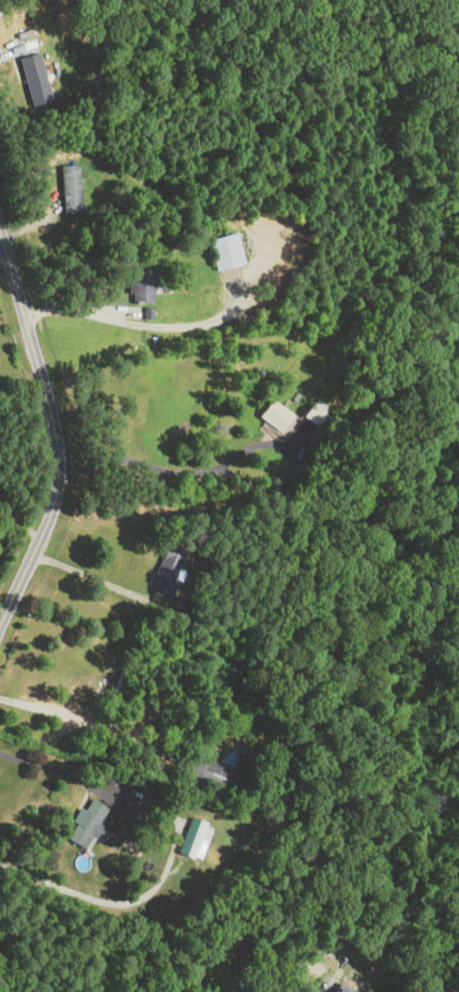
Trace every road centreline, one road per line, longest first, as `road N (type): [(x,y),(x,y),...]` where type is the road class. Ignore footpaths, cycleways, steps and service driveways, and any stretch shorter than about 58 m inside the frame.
road 1 (residential): [(0,625),(51,517),(64,469),(0,241)]

